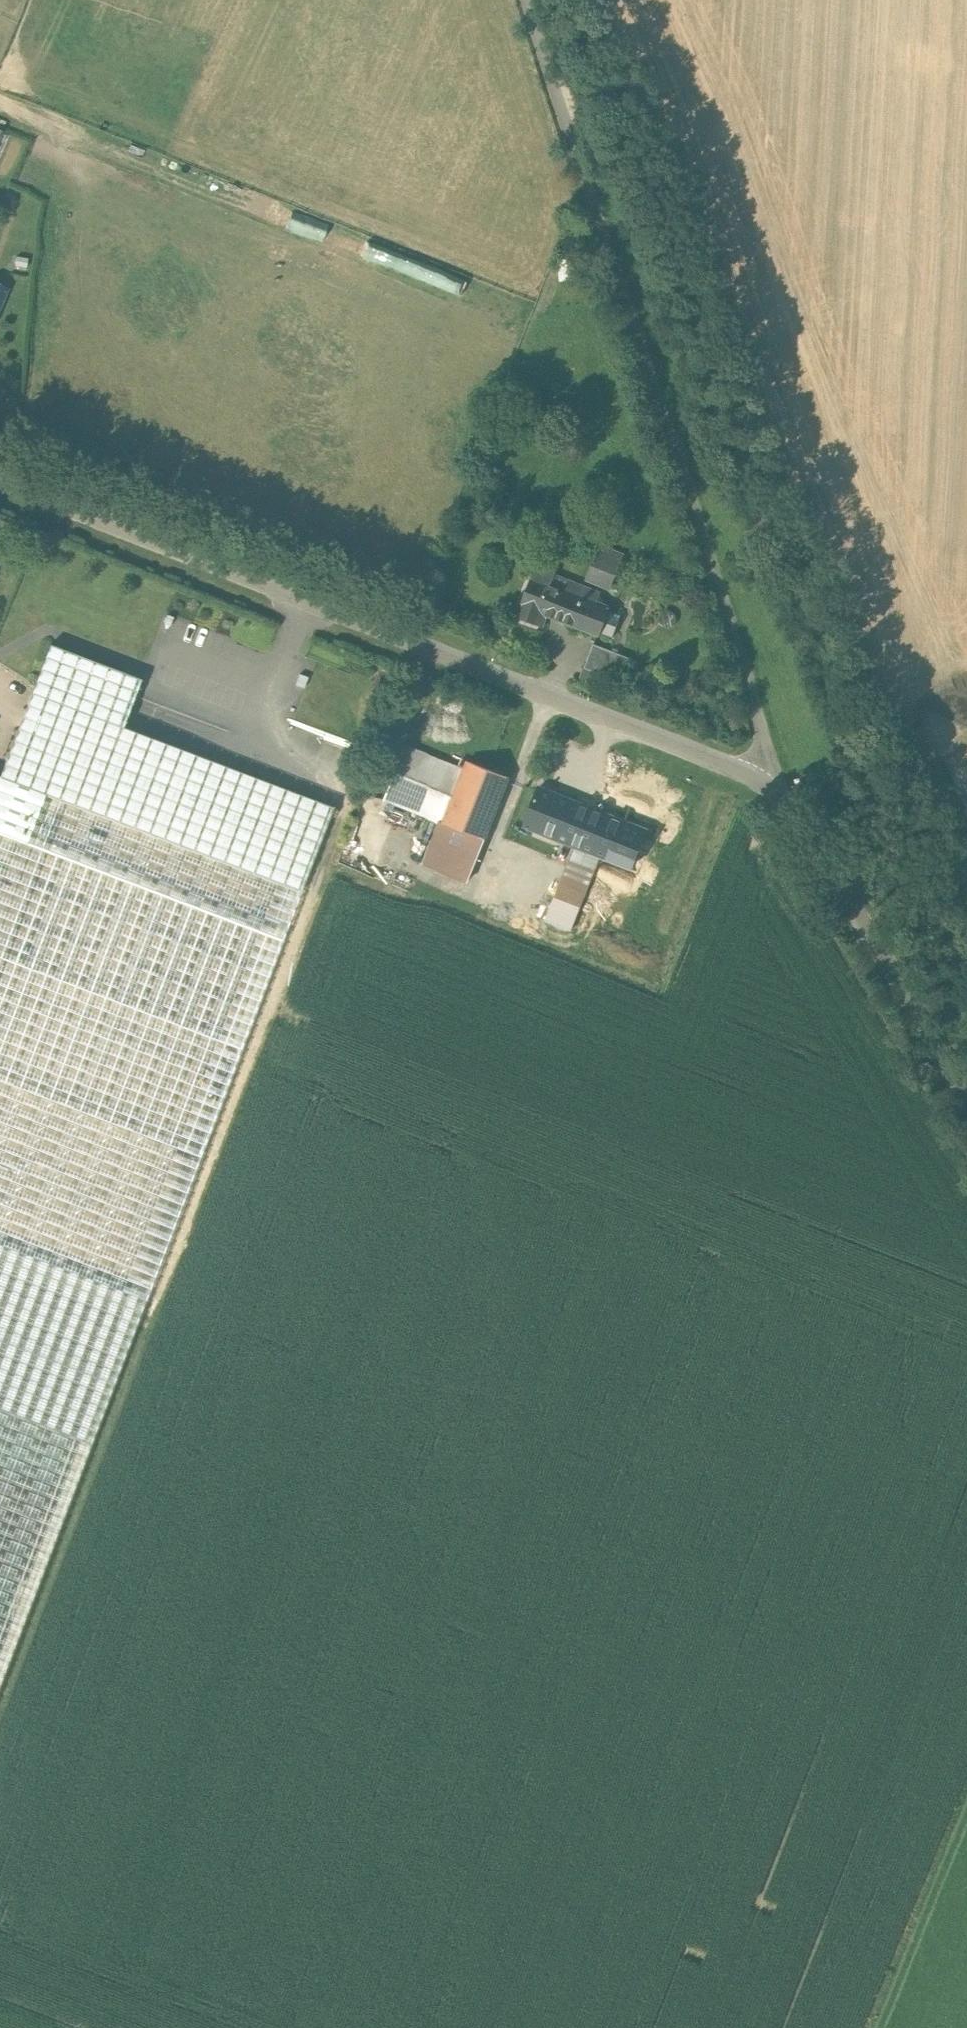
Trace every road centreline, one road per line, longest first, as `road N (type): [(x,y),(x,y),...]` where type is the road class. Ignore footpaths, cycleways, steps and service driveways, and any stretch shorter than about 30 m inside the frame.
road 1 (unclassified): [(757,778),(0,479)]
road 2 (unclassified): [(757,778),(763,736),(532,0)]
road 3 (unclassified): [(966,1088),(791,806),(757,778)]

